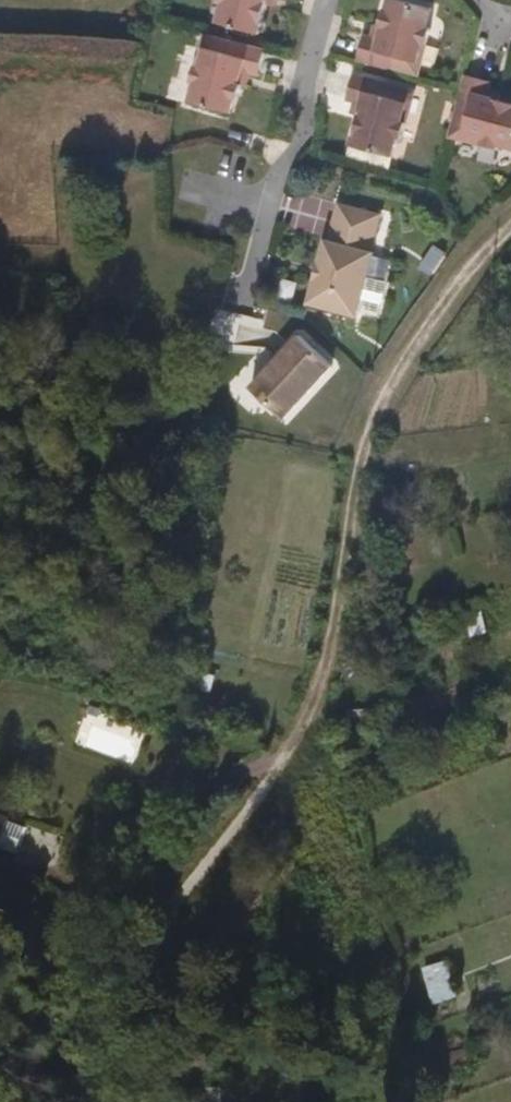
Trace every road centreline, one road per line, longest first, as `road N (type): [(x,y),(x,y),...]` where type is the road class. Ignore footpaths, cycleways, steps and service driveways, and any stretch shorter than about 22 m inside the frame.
road 1 (track): [(55,1101),(73,1035),(273,763),(332,606),(344,497),(367,407),(417,323),(510,220)]
road 2 (residential): [(254,282),(330,0)]

